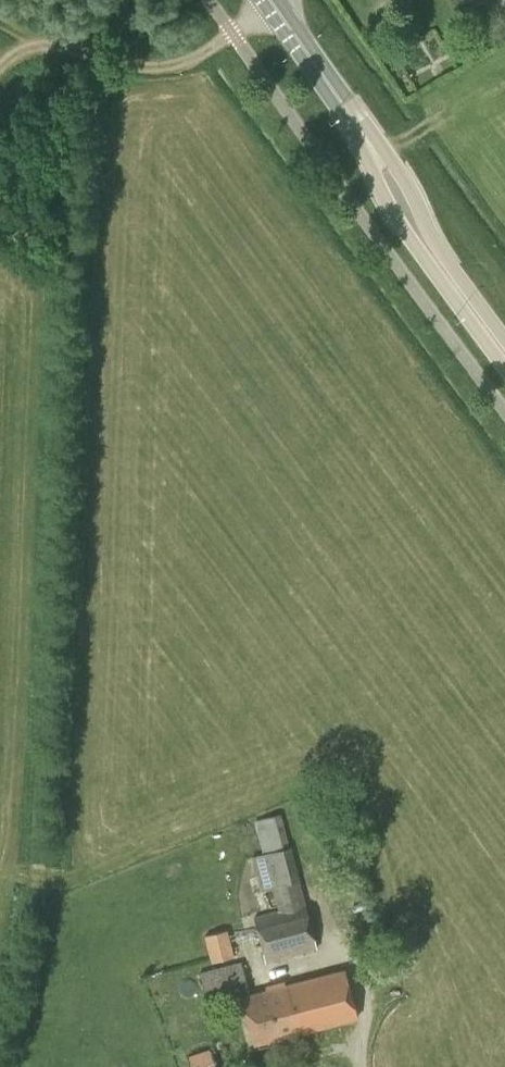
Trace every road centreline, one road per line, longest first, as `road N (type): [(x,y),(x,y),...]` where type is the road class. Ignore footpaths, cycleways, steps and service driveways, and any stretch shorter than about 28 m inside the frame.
road 1 (primary): [(504,354),(466,306),(271,0)]

